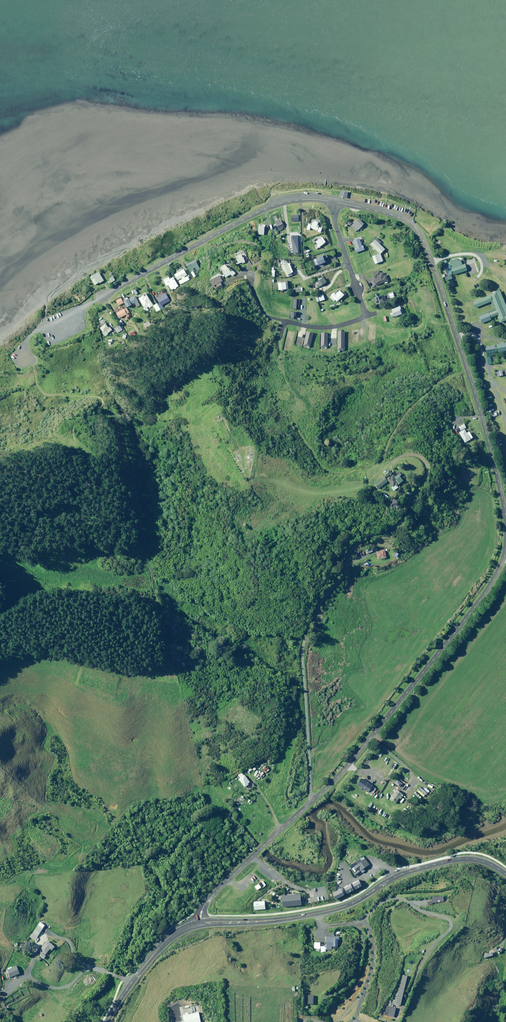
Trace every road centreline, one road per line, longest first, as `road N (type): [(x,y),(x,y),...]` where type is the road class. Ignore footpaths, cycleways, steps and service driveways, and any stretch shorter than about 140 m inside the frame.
road 1 (residential): [(389,466),(417,455),(426,477),(398,524),(351,550),(303,641),(314,799)]
road 2 (unclassified): [(505,513),(424,240),(397,216),(334,202)]
road 3 (tertiary): [(505,874),(459,859),(402,873),(323,912),(201,922)]
road 4 (unclassified): [(314,799),(478,604),(505,550)]
road 5 (unclassified): [(334,202),(271,206),(102,297)]
road 6 (unclassified): [(201,922),(214,893),(314,799)]

